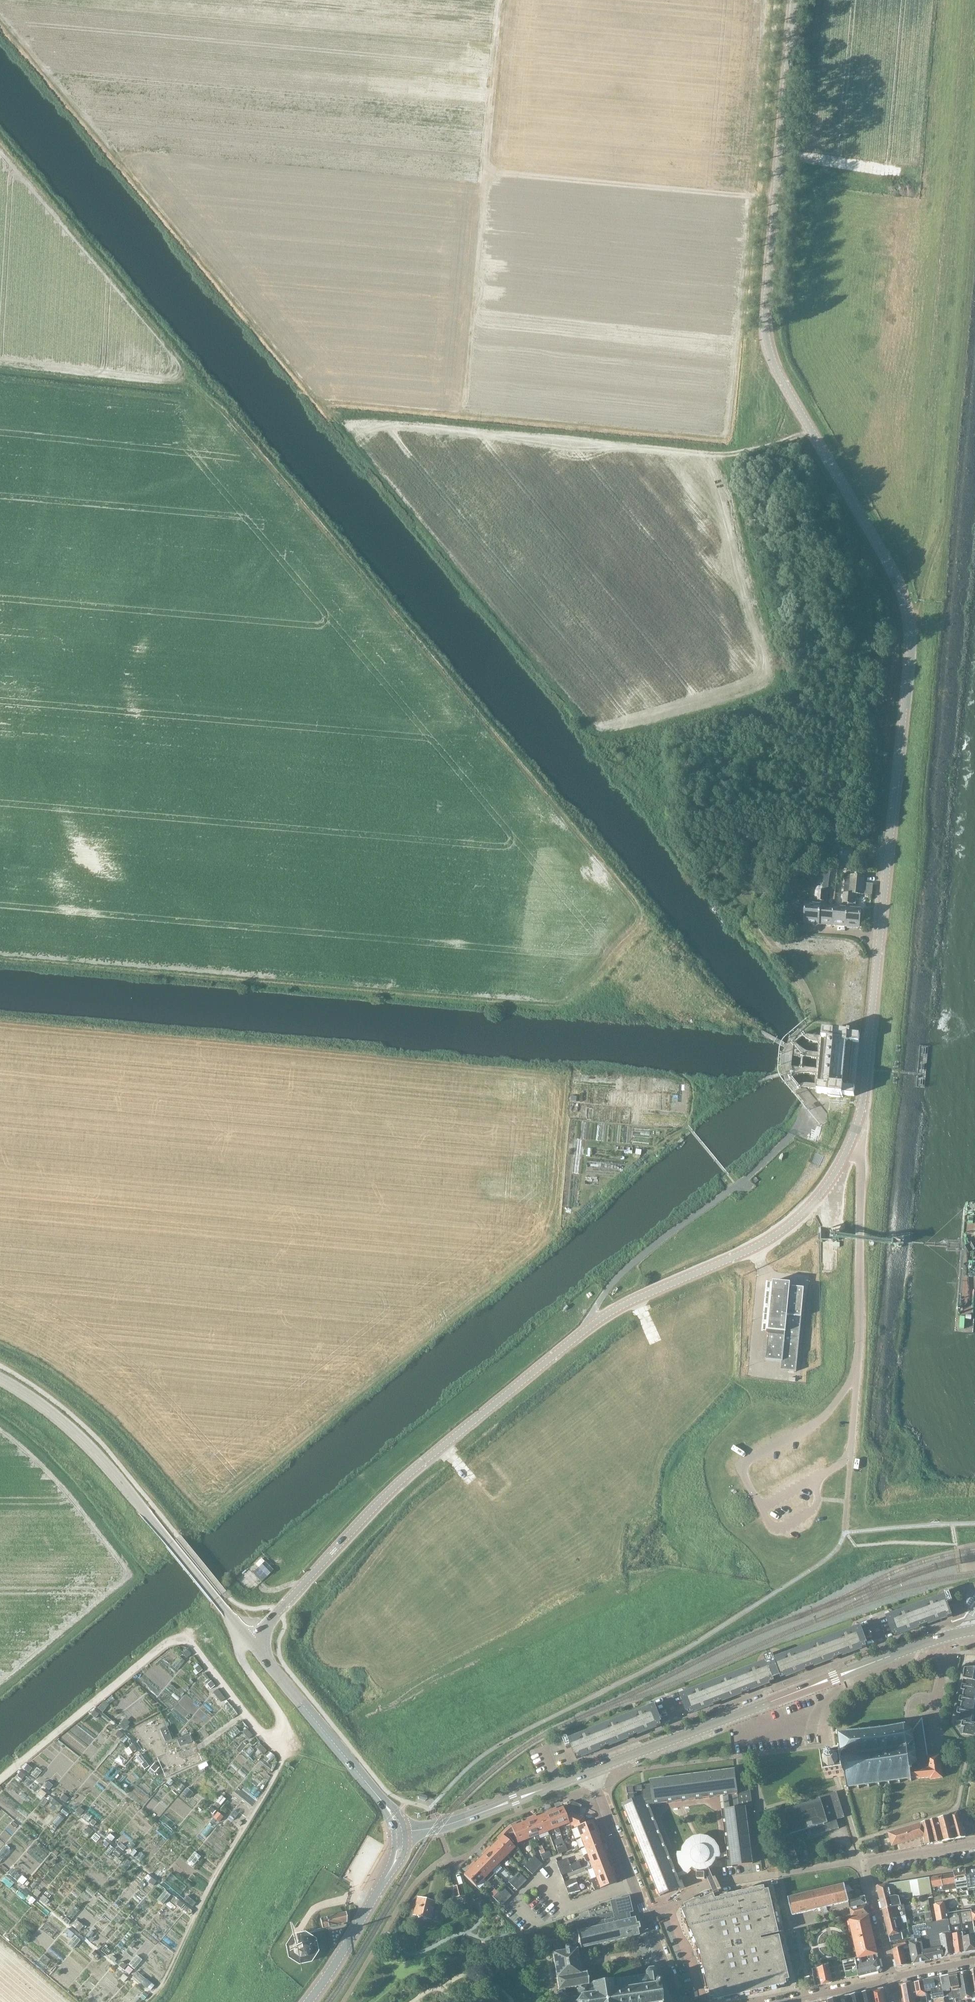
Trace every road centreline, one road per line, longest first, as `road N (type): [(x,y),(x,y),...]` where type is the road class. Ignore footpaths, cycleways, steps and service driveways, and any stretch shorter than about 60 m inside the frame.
road 1 (tertiary): [(857,1132),(908,623),(861,518),(766,348),(796,0)]
road 2 (tertiary): [(251,1643),(400,1481),(588,1325),(779,1233),(831,1183),(857,1132)]
road 3 (track): [(0,1777),(183,1637),(261,1734),(275,1740),(283,1760),(148,2001)]
road 4 (tertiary): [(589,1772),(974,1631)]
road 5 (primary): [(251,1643),(85,1444),(0,1380)]
road 6 (unclassified): [(852,1456),(863,1217),(857,1132)]
road 7 (residential): [(974,1843),(862,1861),(890,1976)]
road 8 (primary): [(382,1800),(251,1643)]
road 9 (tertiary): [(405,1835),(589,1772)]
road 10 (primary): [(308,2001),(391,1870)]
road 11 (residential): [(645,1915),(589,1772)]
road 12 (residential): [(645,1915),(773,1876)]
road 13 (residential): [(890,1976),(770,2001)]

